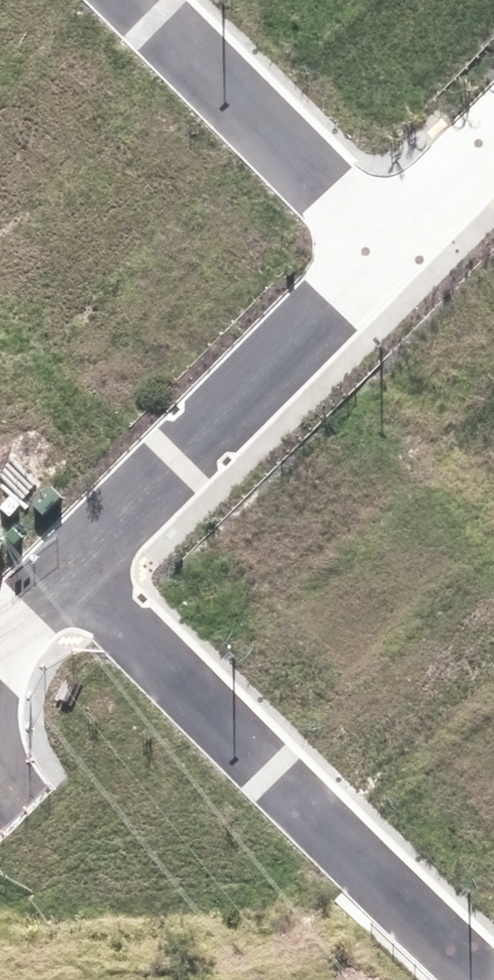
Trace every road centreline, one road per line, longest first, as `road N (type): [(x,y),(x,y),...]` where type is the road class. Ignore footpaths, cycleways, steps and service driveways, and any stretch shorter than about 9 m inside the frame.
road 1 (unknown): [(493,144),(0,637)]
road 2 (unknown): [(485,979),(68,570)]
road 3 (unknown): [(139,0),(387,249)]

